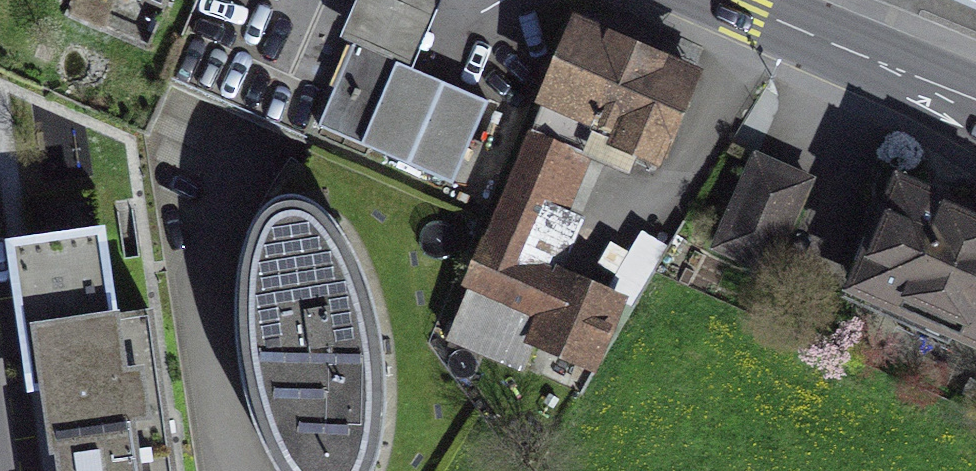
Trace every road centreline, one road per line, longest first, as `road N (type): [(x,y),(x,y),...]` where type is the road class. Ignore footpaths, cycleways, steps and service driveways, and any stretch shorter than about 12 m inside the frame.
road 1 (primary): [(975,106),(732,0)]

